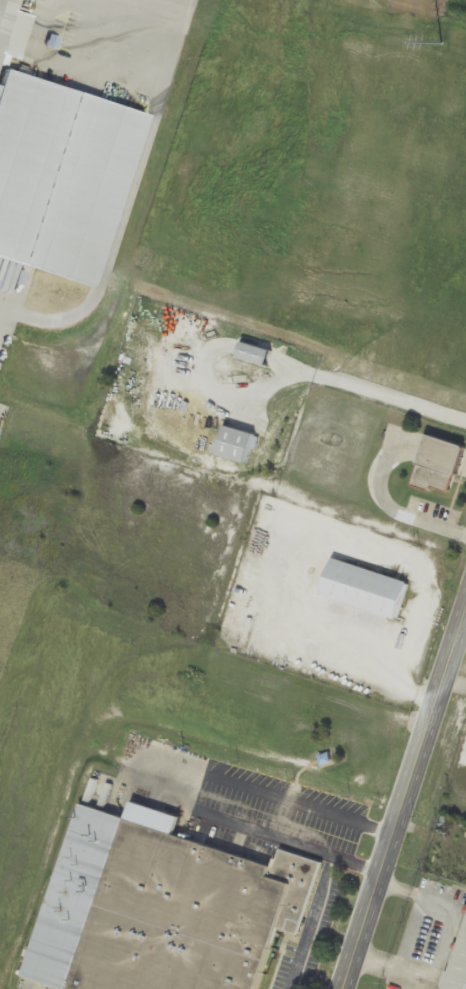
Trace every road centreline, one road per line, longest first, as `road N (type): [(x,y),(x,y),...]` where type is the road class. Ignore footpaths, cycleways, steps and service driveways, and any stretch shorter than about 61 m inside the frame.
road 1 (residential): [(344,988),(465,612)]

